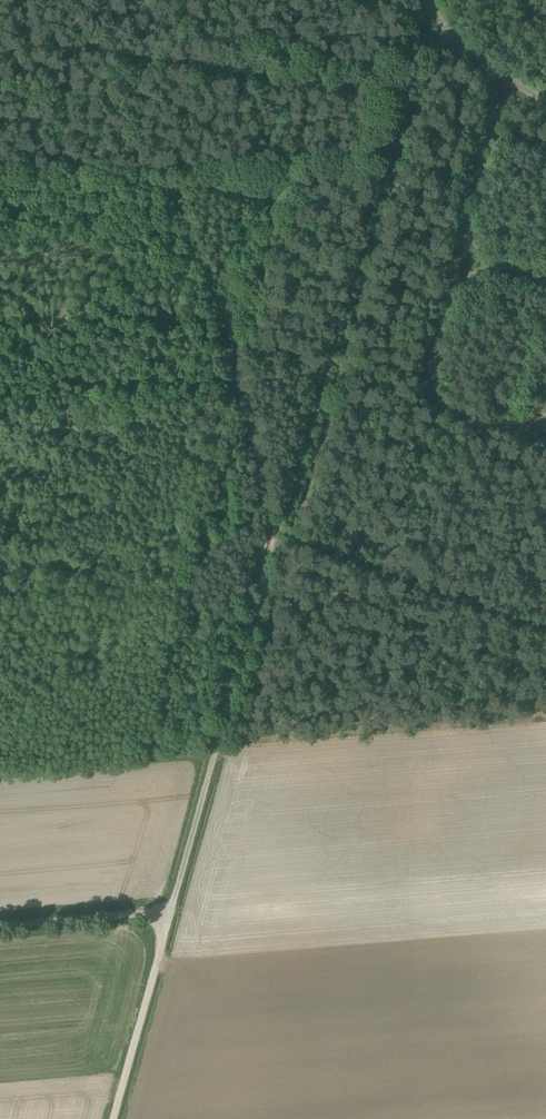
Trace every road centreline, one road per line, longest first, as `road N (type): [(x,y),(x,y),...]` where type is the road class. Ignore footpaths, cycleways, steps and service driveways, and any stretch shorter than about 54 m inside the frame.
road 1 (track): [(219,731),(399,114)]
road 2 (unclassified): [(455,264),(425,370),(429,396),(447,417),(545,441)]
road 3 (unclassified): [(169,905),(110,1118)]
road 4 (unclassified): [(497,80),(455,264)]
road 5 (unclassified): [(169,905),(219,731)]
road 6 (unclassified): [(0,921),(169,905)]

